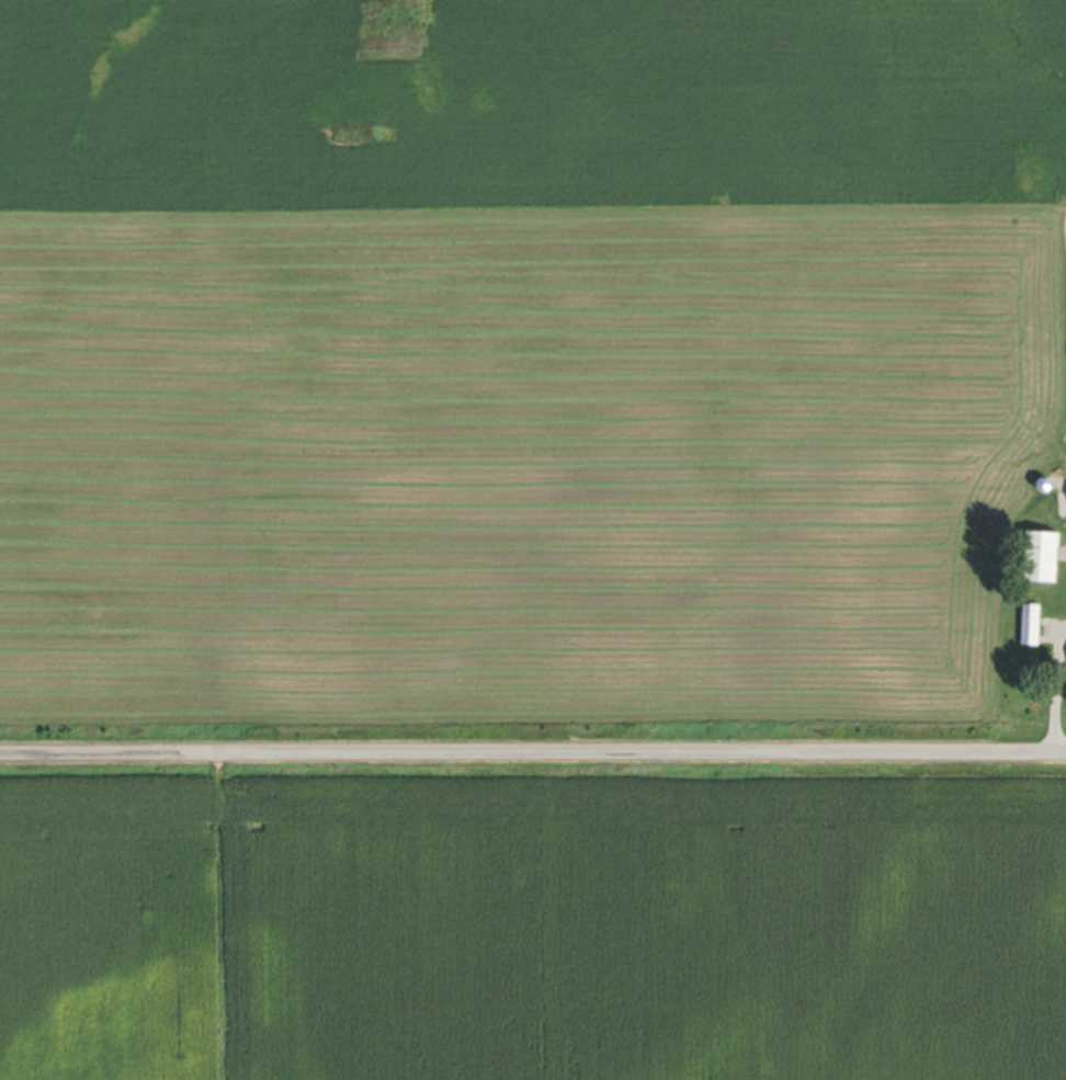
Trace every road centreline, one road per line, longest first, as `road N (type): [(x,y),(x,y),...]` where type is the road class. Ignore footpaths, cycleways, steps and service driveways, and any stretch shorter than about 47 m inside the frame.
road 1 (residential): [(1065,753),(0,754)]

